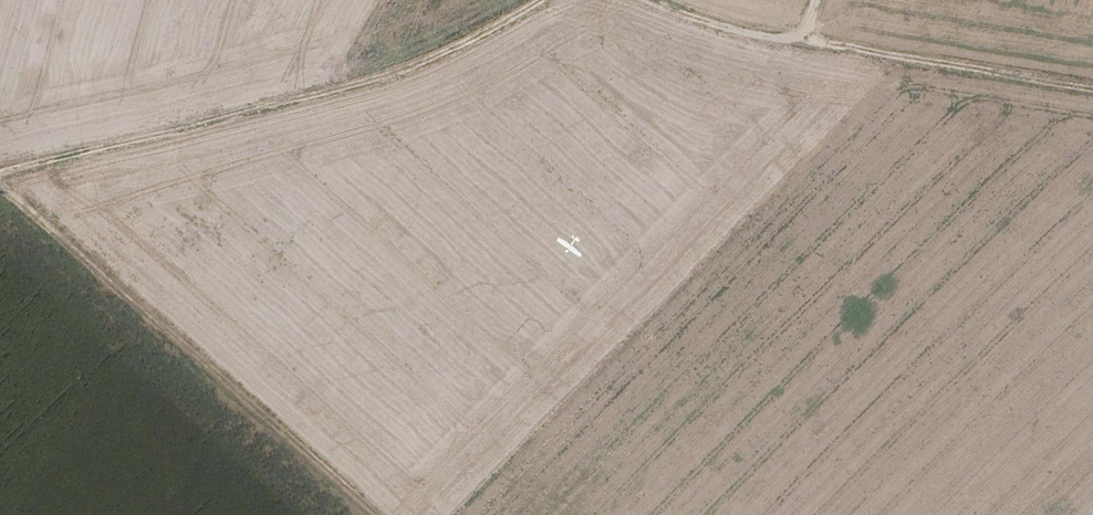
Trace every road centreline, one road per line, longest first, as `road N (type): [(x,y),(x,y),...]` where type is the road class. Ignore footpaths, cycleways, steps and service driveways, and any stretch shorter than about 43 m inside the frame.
road 1 (track): [(0,172),(366,81),(465,43),(543,0)]
road 2 (track): [(372,514),(0,187)]
road 3 (track): [(798,35),(1092,89)]
road 4 (track): [(649,0),(744,32),(798,35)]

